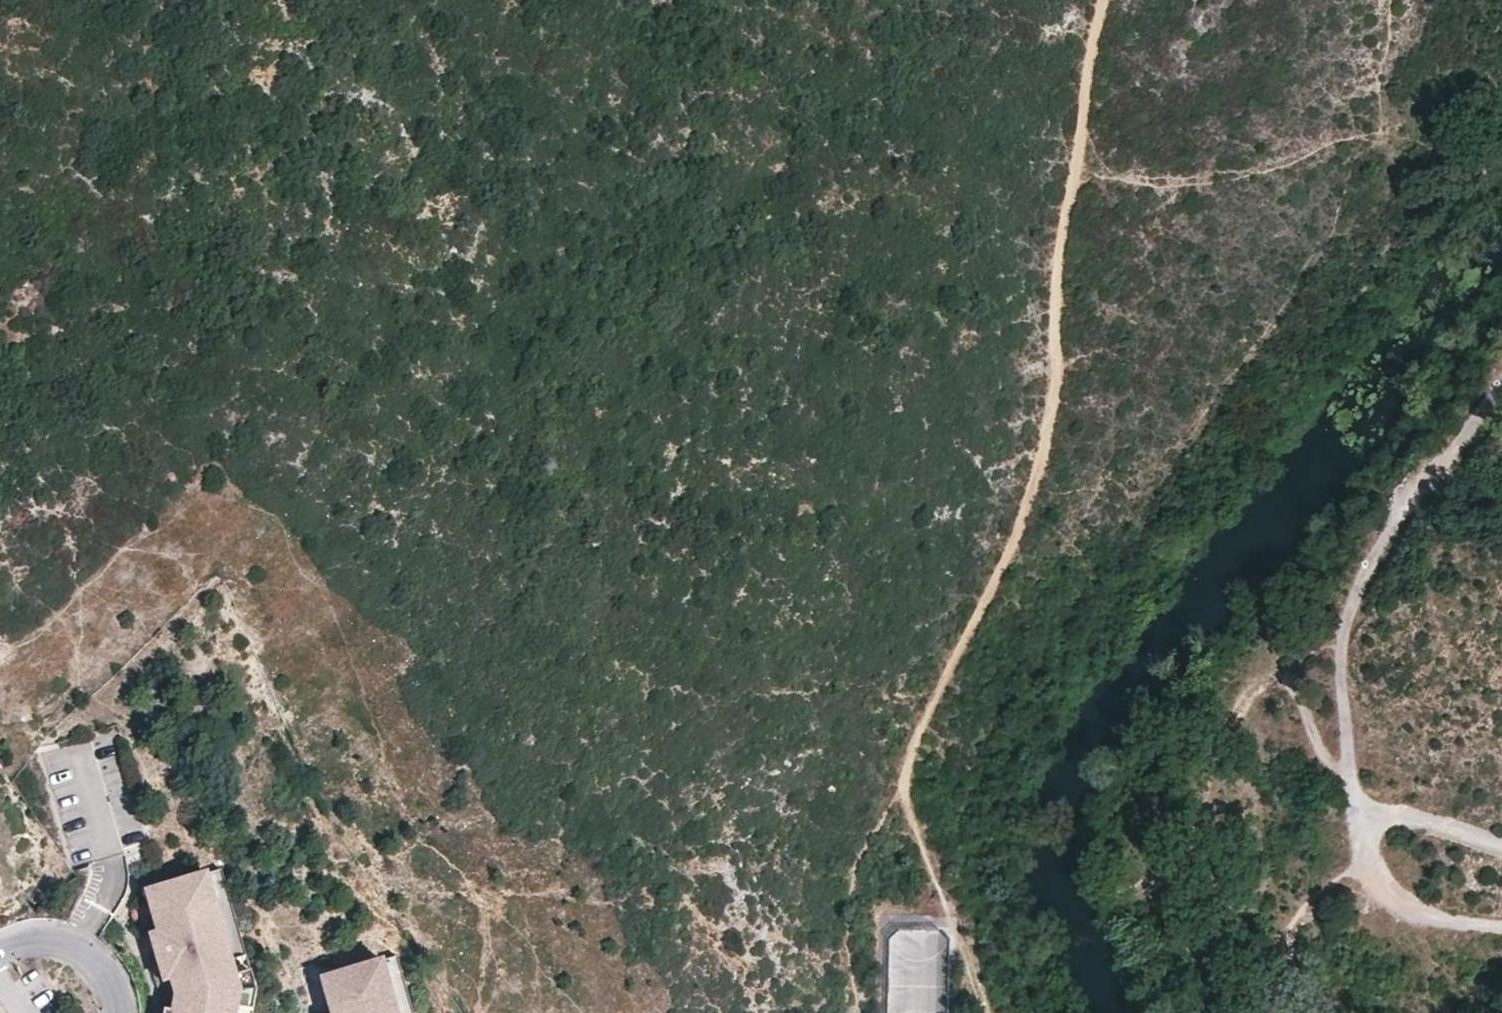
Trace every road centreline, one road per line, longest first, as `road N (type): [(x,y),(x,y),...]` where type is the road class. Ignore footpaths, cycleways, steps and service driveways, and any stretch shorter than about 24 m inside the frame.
road 1 (track): [(1100,0),(1050,292),(1055,396),(996,579),(913,734),(898,784),(986,1012)]
road 2 (residential): [(0,957),(56,940),(81,949),(109,973),(121,1012)]

